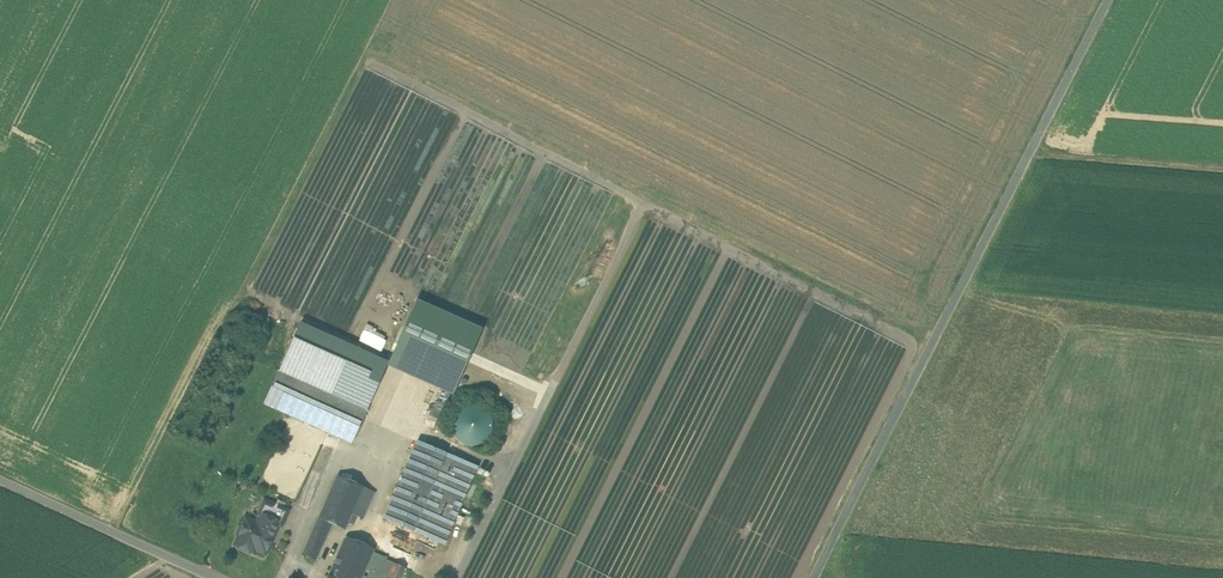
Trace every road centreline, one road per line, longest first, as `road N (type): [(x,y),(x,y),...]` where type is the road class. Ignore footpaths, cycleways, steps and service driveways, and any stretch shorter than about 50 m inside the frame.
road 1 (unclassified): [(1108,0),(813,577)]
road 2 (unclassified): [(209,577),(0,481)]
road 3 (track): [(1029,154),(1222,169)]

